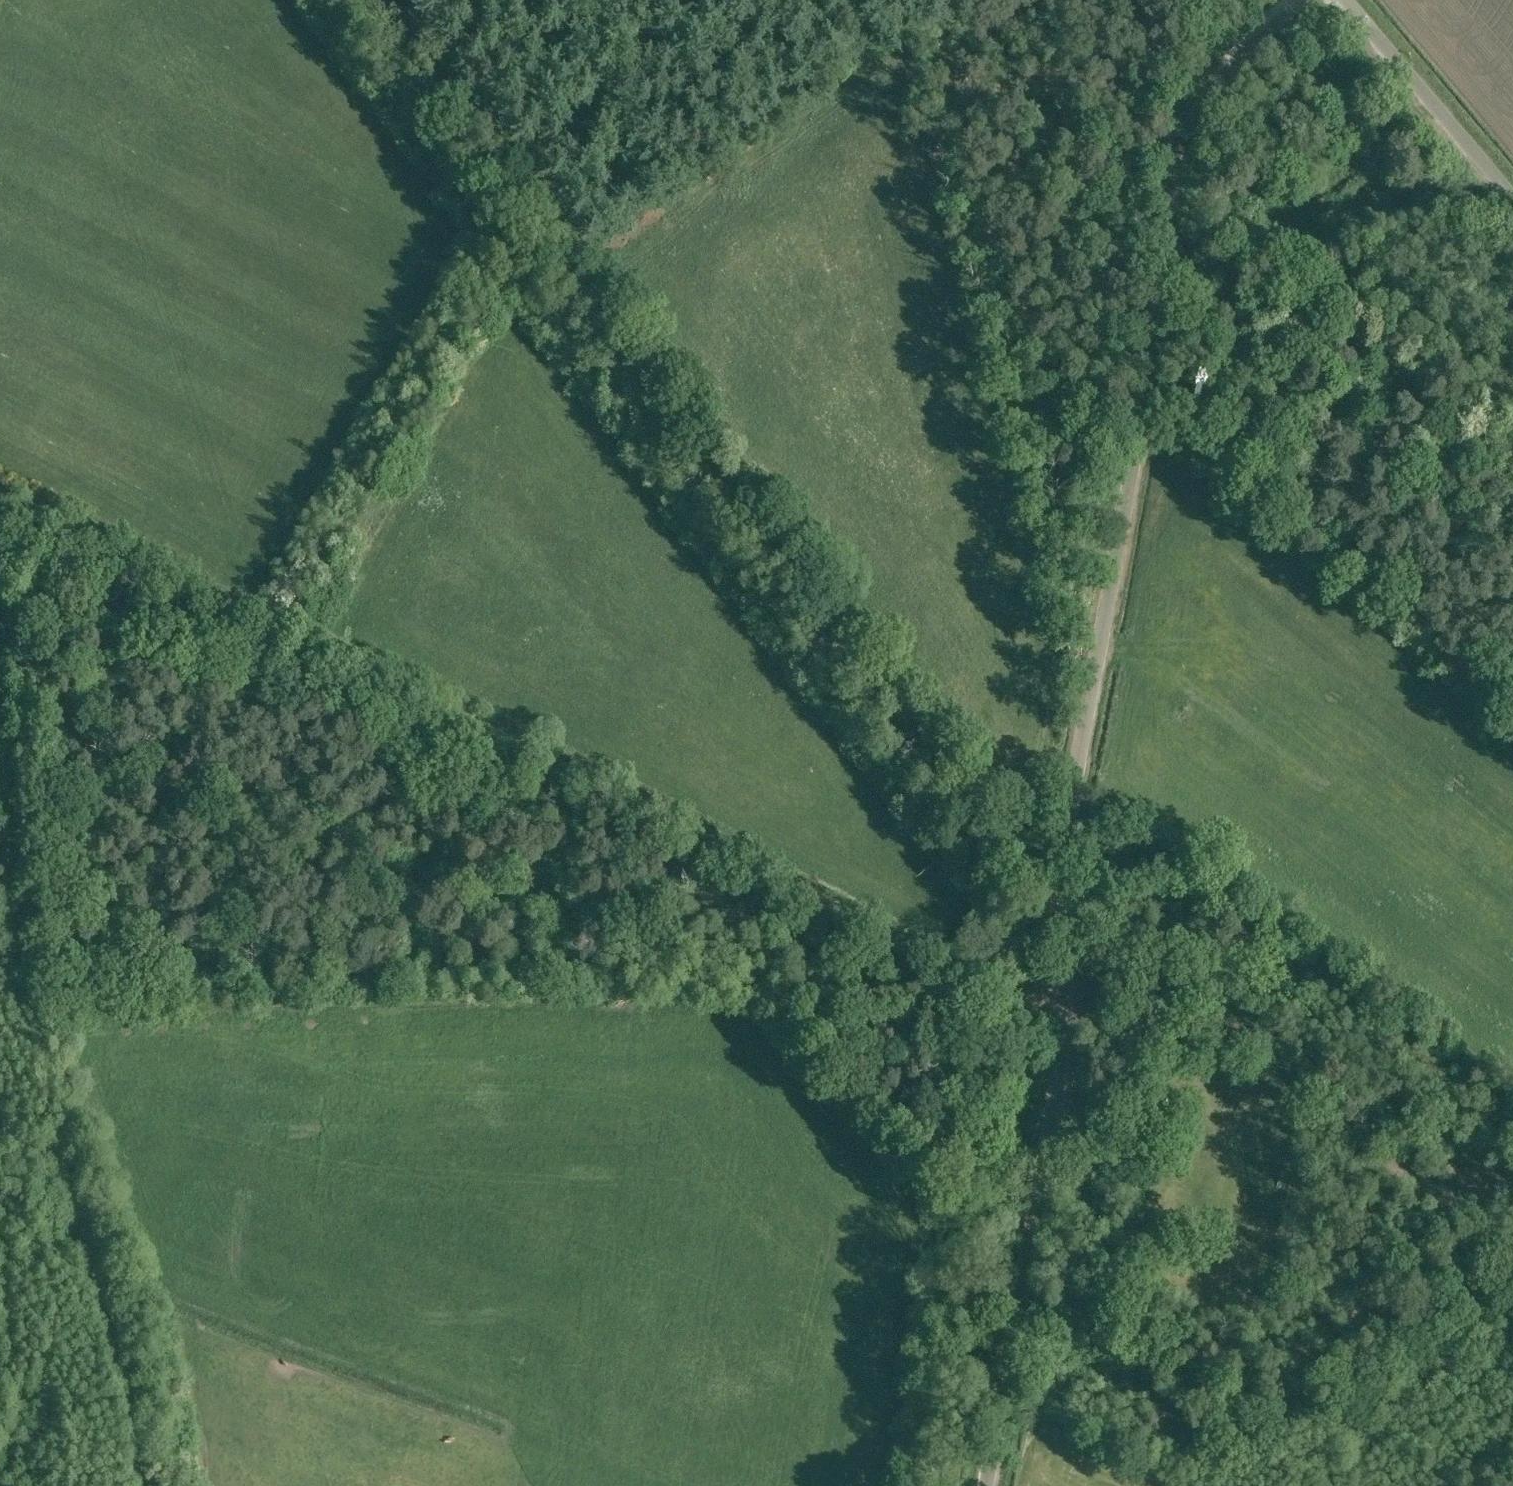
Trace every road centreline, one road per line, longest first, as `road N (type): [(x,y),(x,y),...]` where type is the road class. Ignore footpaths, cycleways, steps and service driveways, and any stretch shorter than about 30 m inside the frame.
road 1 (unclassified): [(985,1485),(1064,1028),(1058,920),(1090,684),(1200,100),(1225,65),(1297,0)]
road 2 (track): [(0,484),(1024,991),(1065,1000)]
road 3 (track): [(381,0),(413,67),(1058,920)]
road 4 (unclassified): [(1512,198),(1350,0)]

